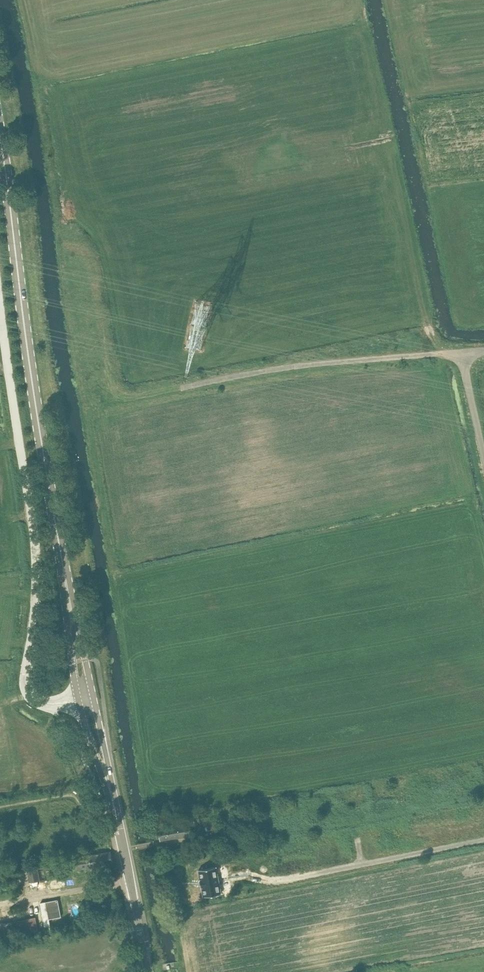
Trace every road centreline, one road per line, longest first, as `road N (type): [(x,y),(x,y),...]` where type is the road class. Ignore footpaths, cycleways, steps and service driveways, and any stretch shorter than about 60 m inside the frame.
road 1 (tertiary): [(64,567),(0,126)]
road 2 (unclassified): [(78,699),(39,701),(26,686),(36,558),(0,303)]
road 3 (tertiary): [(149,971),(114,807)]
road 4 (tertiary): [(64,567),(78,699)]
road 5 (tertiary): [(94,696),(64,567)]
road 6 (unclassified): [(483,456),(460,353),(483,351)]

